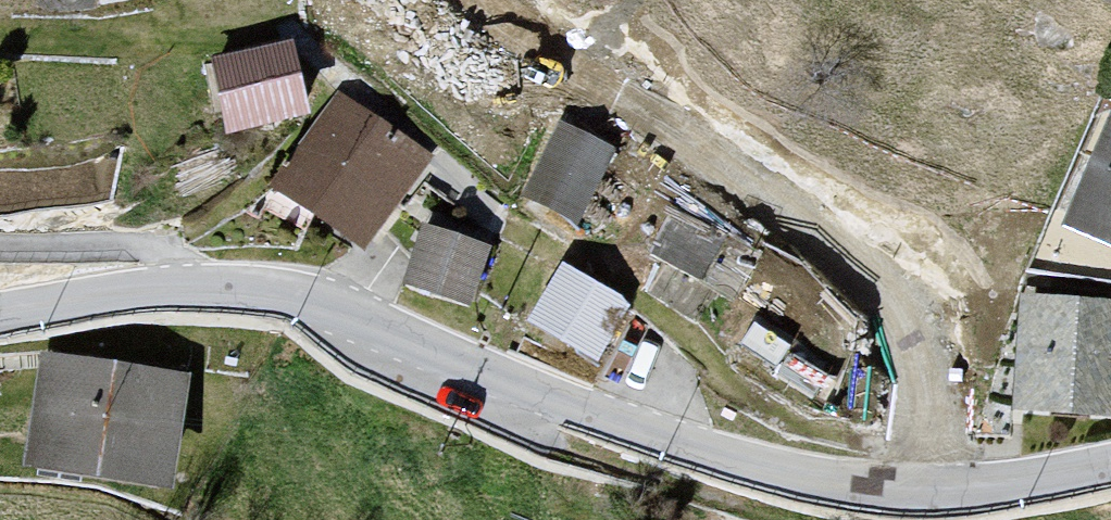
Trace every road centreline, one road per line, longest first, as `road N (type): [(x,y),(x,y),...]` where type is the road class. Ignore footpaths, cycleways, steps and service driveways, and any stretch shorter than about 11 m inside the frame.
road 1 (tertiary): [(0,310),(194,288),(303,298),(588,415),(749,464),(934,494)]
road 2 (residential): [(934,494),(919,363),(898,307),(858,261),(498,0)]
road 3 (tertiary): [(934,494),(1110,465)]

